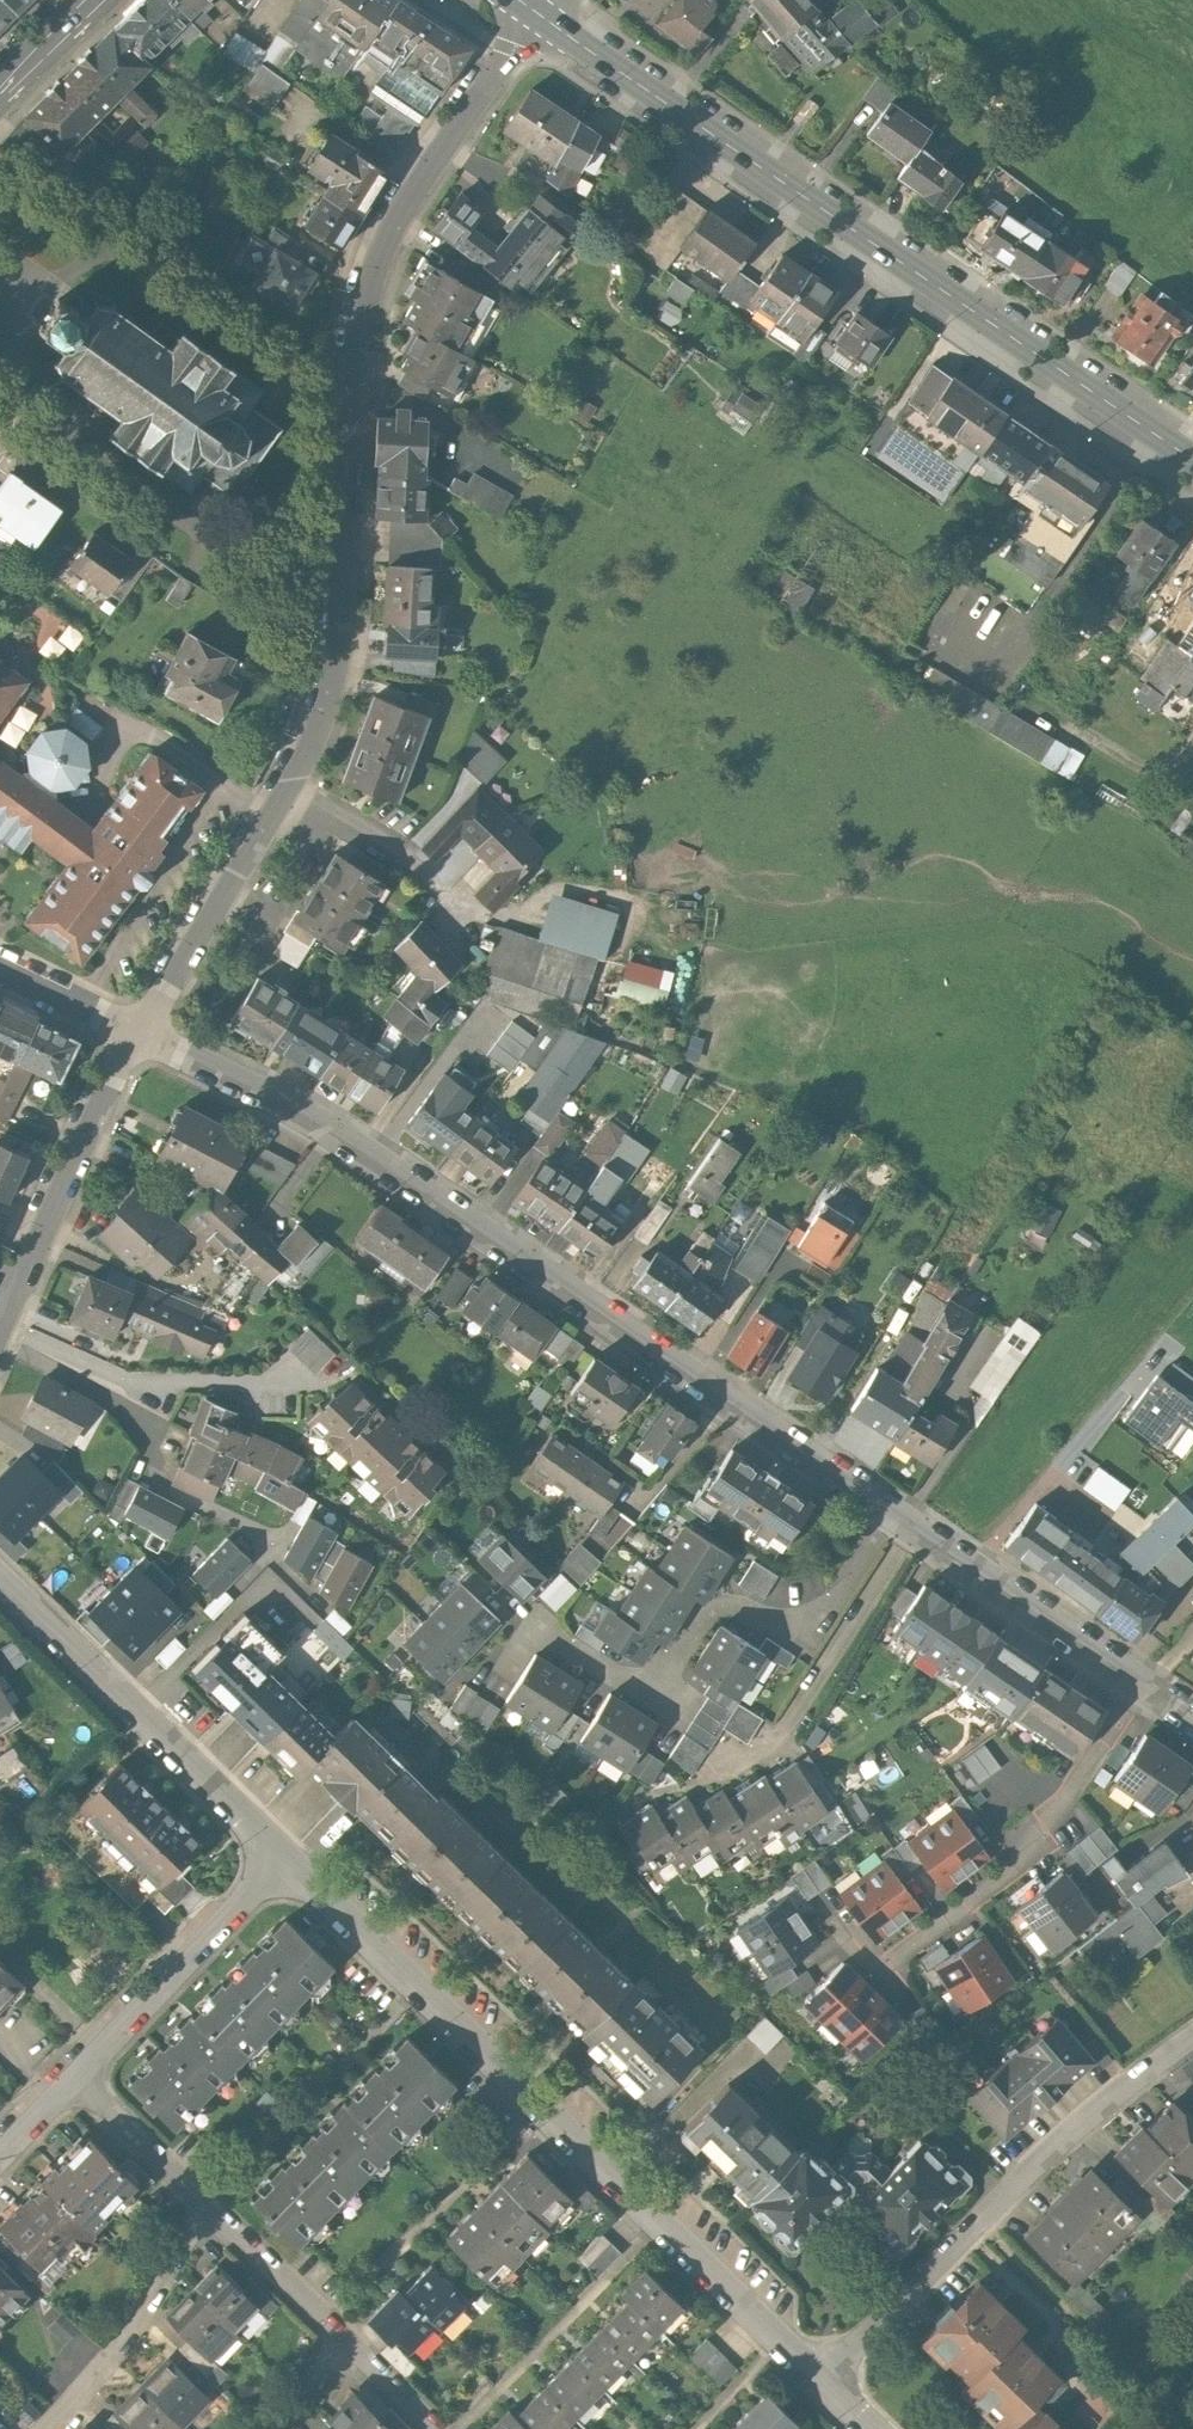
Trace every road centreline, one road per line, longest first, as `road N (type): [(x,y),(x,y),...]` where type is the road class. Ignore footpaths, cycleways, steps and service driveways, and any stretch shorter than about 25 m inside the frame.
road 1 (residential): [(135,1033),(291,782),(334,691),(349,399),(364,296),(382,241),(400,202),(537,18)]
road 2 (residential): [(135,1033),(278,1096),(893,1506)]
road 3 (secondary): [(537,18),(1192,462)]
road 4 (residential): [(823,2377),(284,1860)]
road 5 (residential): [(893,1506),(813,1625),(740,1605),(721,1609),(661,1688),(645,1690),(540,1634),(490,1679)]
road 6 (residential): [(1192,2038),(1140,2074),(978,2221),(823,2377)]
road 7 (residential): [(284,1860),(0,1585)]
road 8 (residential): [(893,1506),(1192,1718)]
road 9 (residential): [(0,1320),(135,1033)]
road 10 (residential): [(284,1860),(74,2086)]
road 11 (residential): [(213,2215),(128,2340),(47,2428)]
road 12 (residential): [(213,2215),(352,2348)]
road 13 (residential): [(74,2086),(213,2215)]
road 14 (residential): [(0,968),(135,1033)]
road 15 (tertiary): [(0,97),(96,0)]

